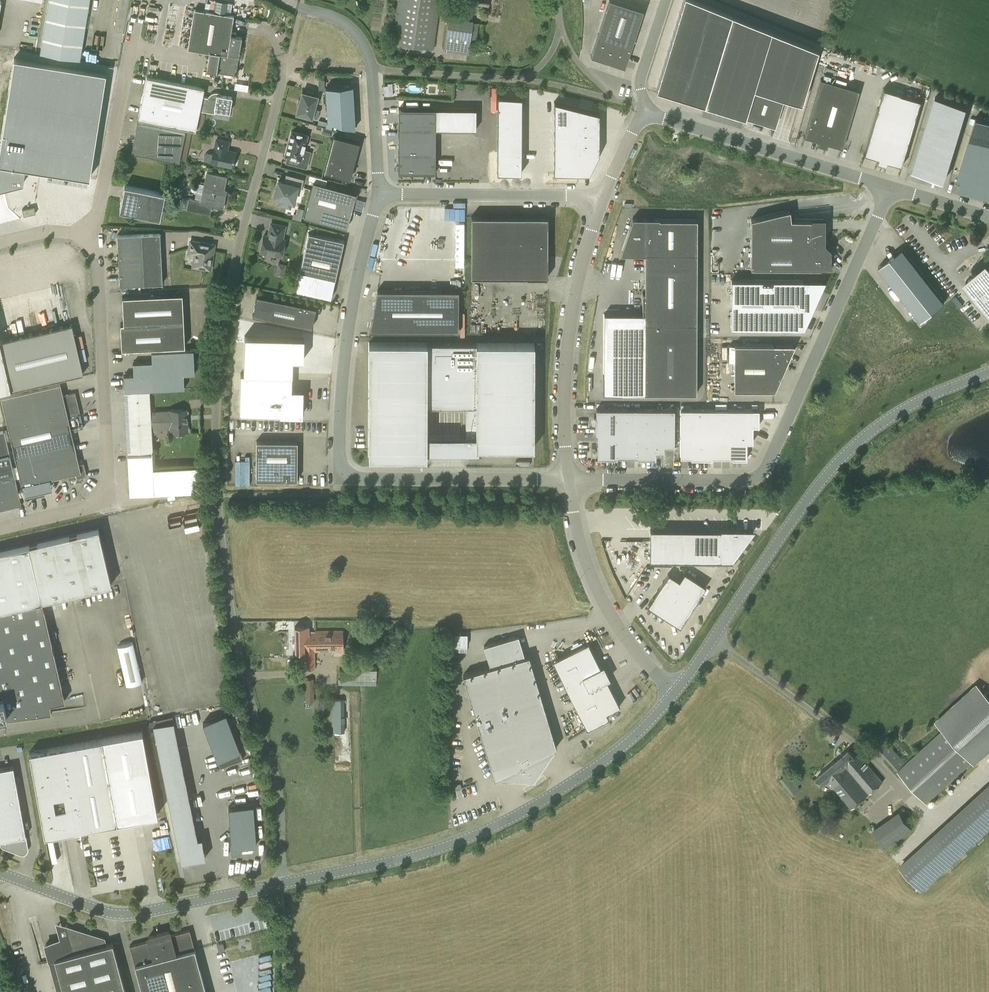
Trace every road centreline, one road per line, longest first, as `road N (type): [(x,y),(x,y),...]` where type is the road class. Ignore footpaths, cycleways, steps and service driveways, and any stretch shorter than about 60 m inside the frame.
road 1 (unclassified): [(283,883),(278,790),(228,594),(216,425),(227,302),(283,78)]
road 2 (residential): [(568,479),(341,480),(349,320),(379,195)]
road 3 (residential): [(568,479),(758,476),(889,187)]
road 4 (secondary): [(676,692),(840,459),(895,414),(988,372)]
road 5 (secondary): [(283,883),(398,860),(503,823),(625,745),(676,692)]
road 6 (unclassified): [(93,233),(110,503),(0,528)]
road 7 (secondary): [(0,874),(126,915),(283,883)]
road 8 (residential): [(568,479),(567,355),(600,202)]
road 9 (residential): [(643,111),(889,187)]
road 10 (residential): [(676,692),(609,614),(579,538),(568,479)]
road 11 (residential): [(379,195),(368,54),(348,25),(300,9)]
road 12 (residential): [(379,195),(576,195),(600,202)]
road 13 (unclassified): [(93,233),(136,21)]

